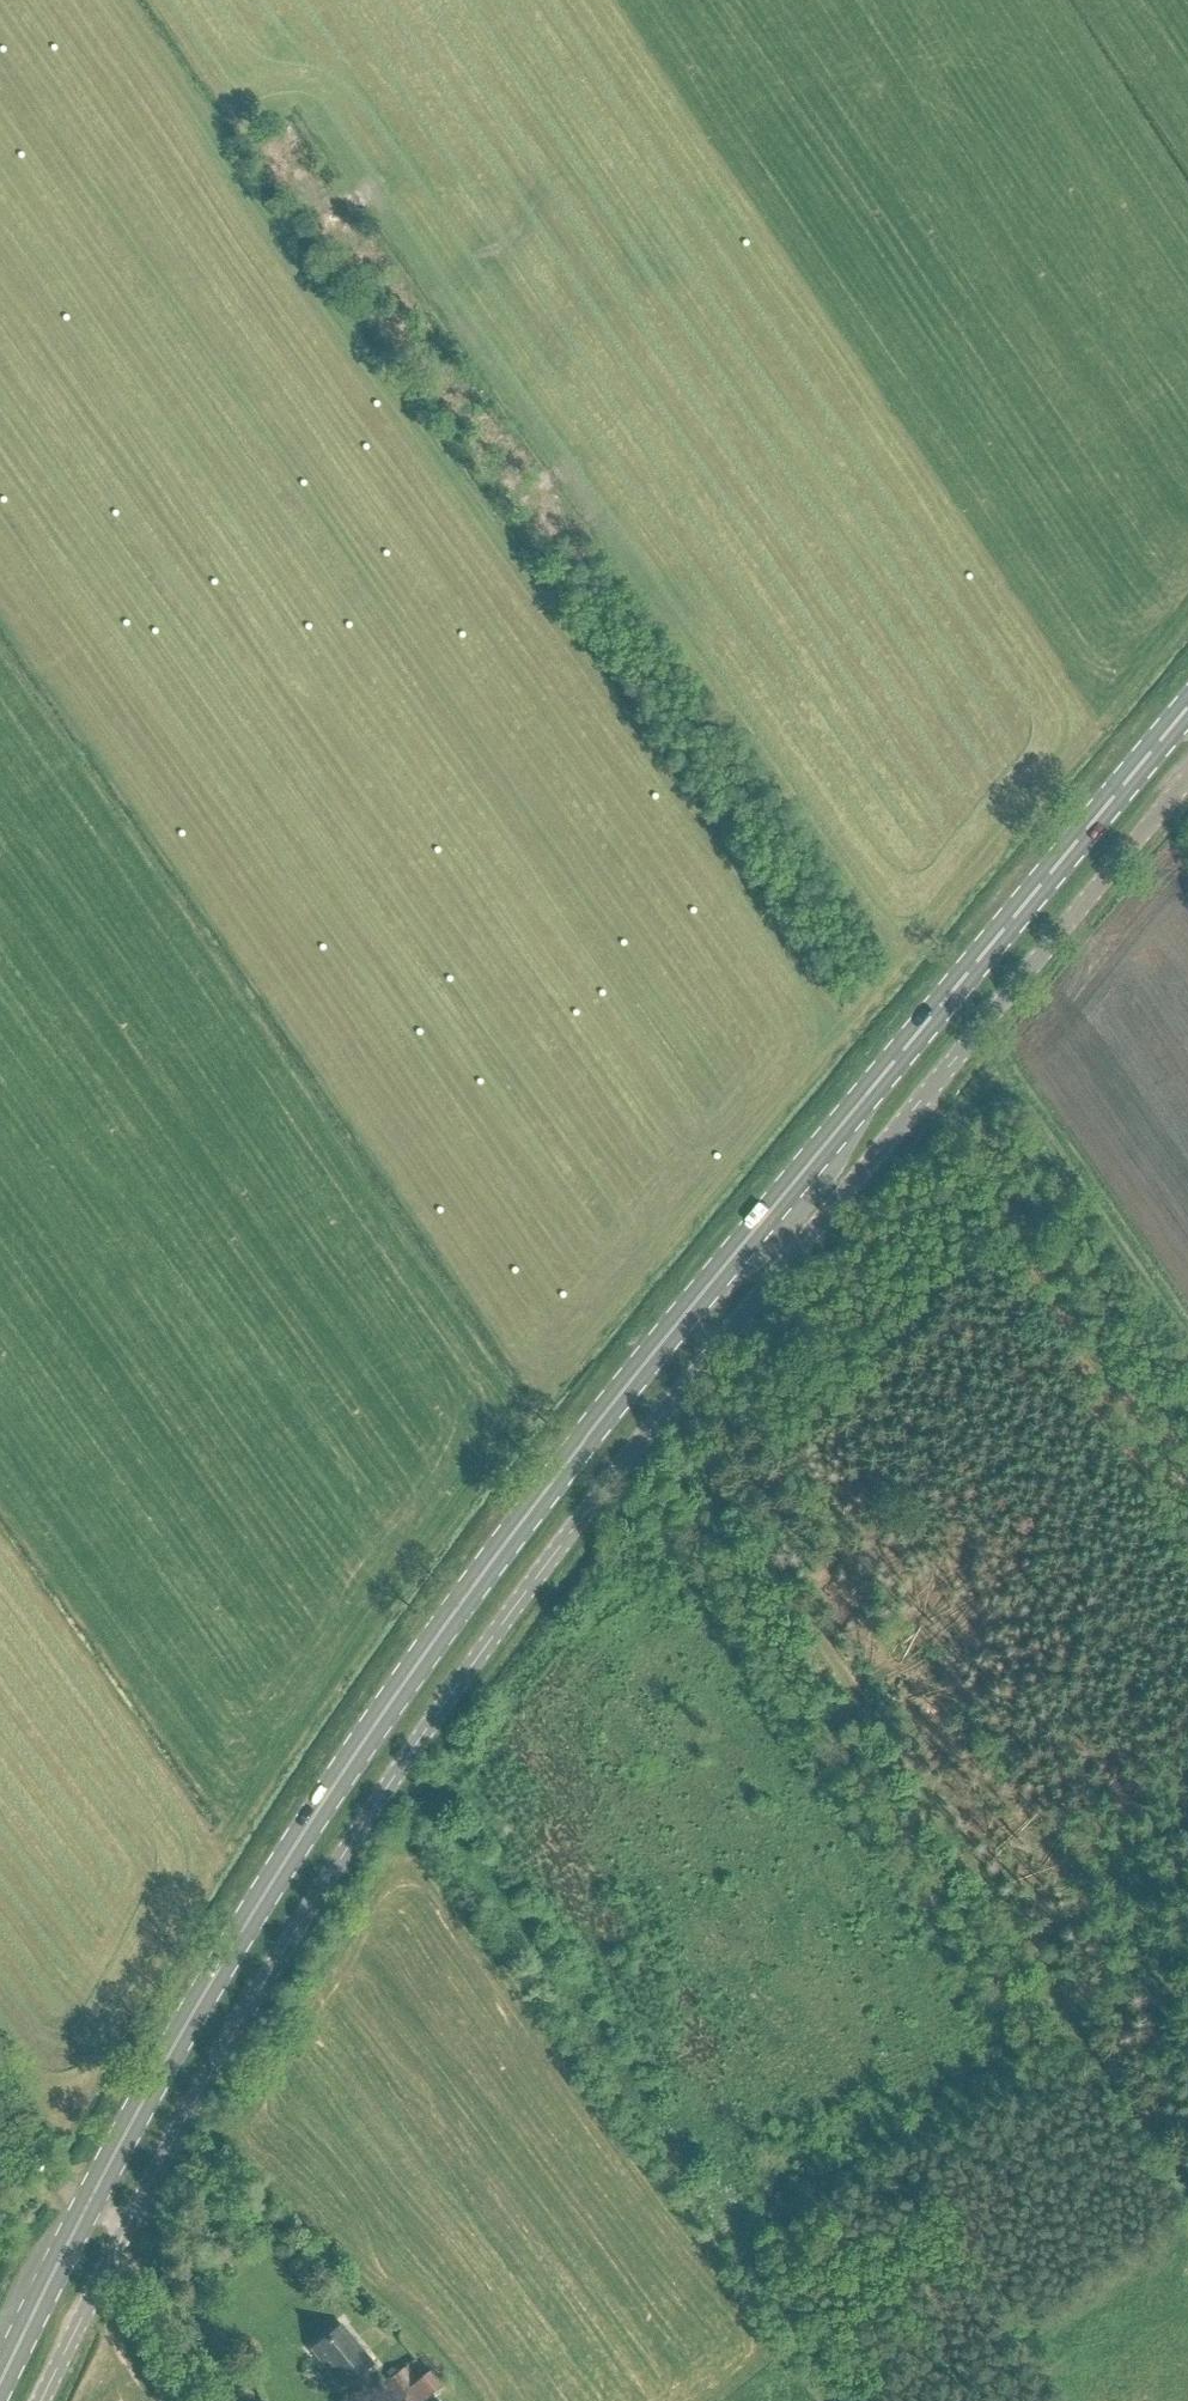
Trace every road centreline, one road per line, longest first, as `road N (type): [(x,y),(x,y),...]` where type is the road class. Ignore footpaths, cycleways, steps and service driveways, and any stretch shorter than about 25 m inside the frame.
road 1 (primary): [(87,2204),(265,1890),(470,1588),(626,1387),(1183,713)]
road 2 (unclassified): [(129,2223),(294,1932),(469,1668),(659,1420),(1187,779)]
road 3 (track): [(673,1403),(1187,2160)]
road 4 (unclassified): [(41,2400),(129,2223)]
road 5 (primary): [(0,2381),(87,2204)]

